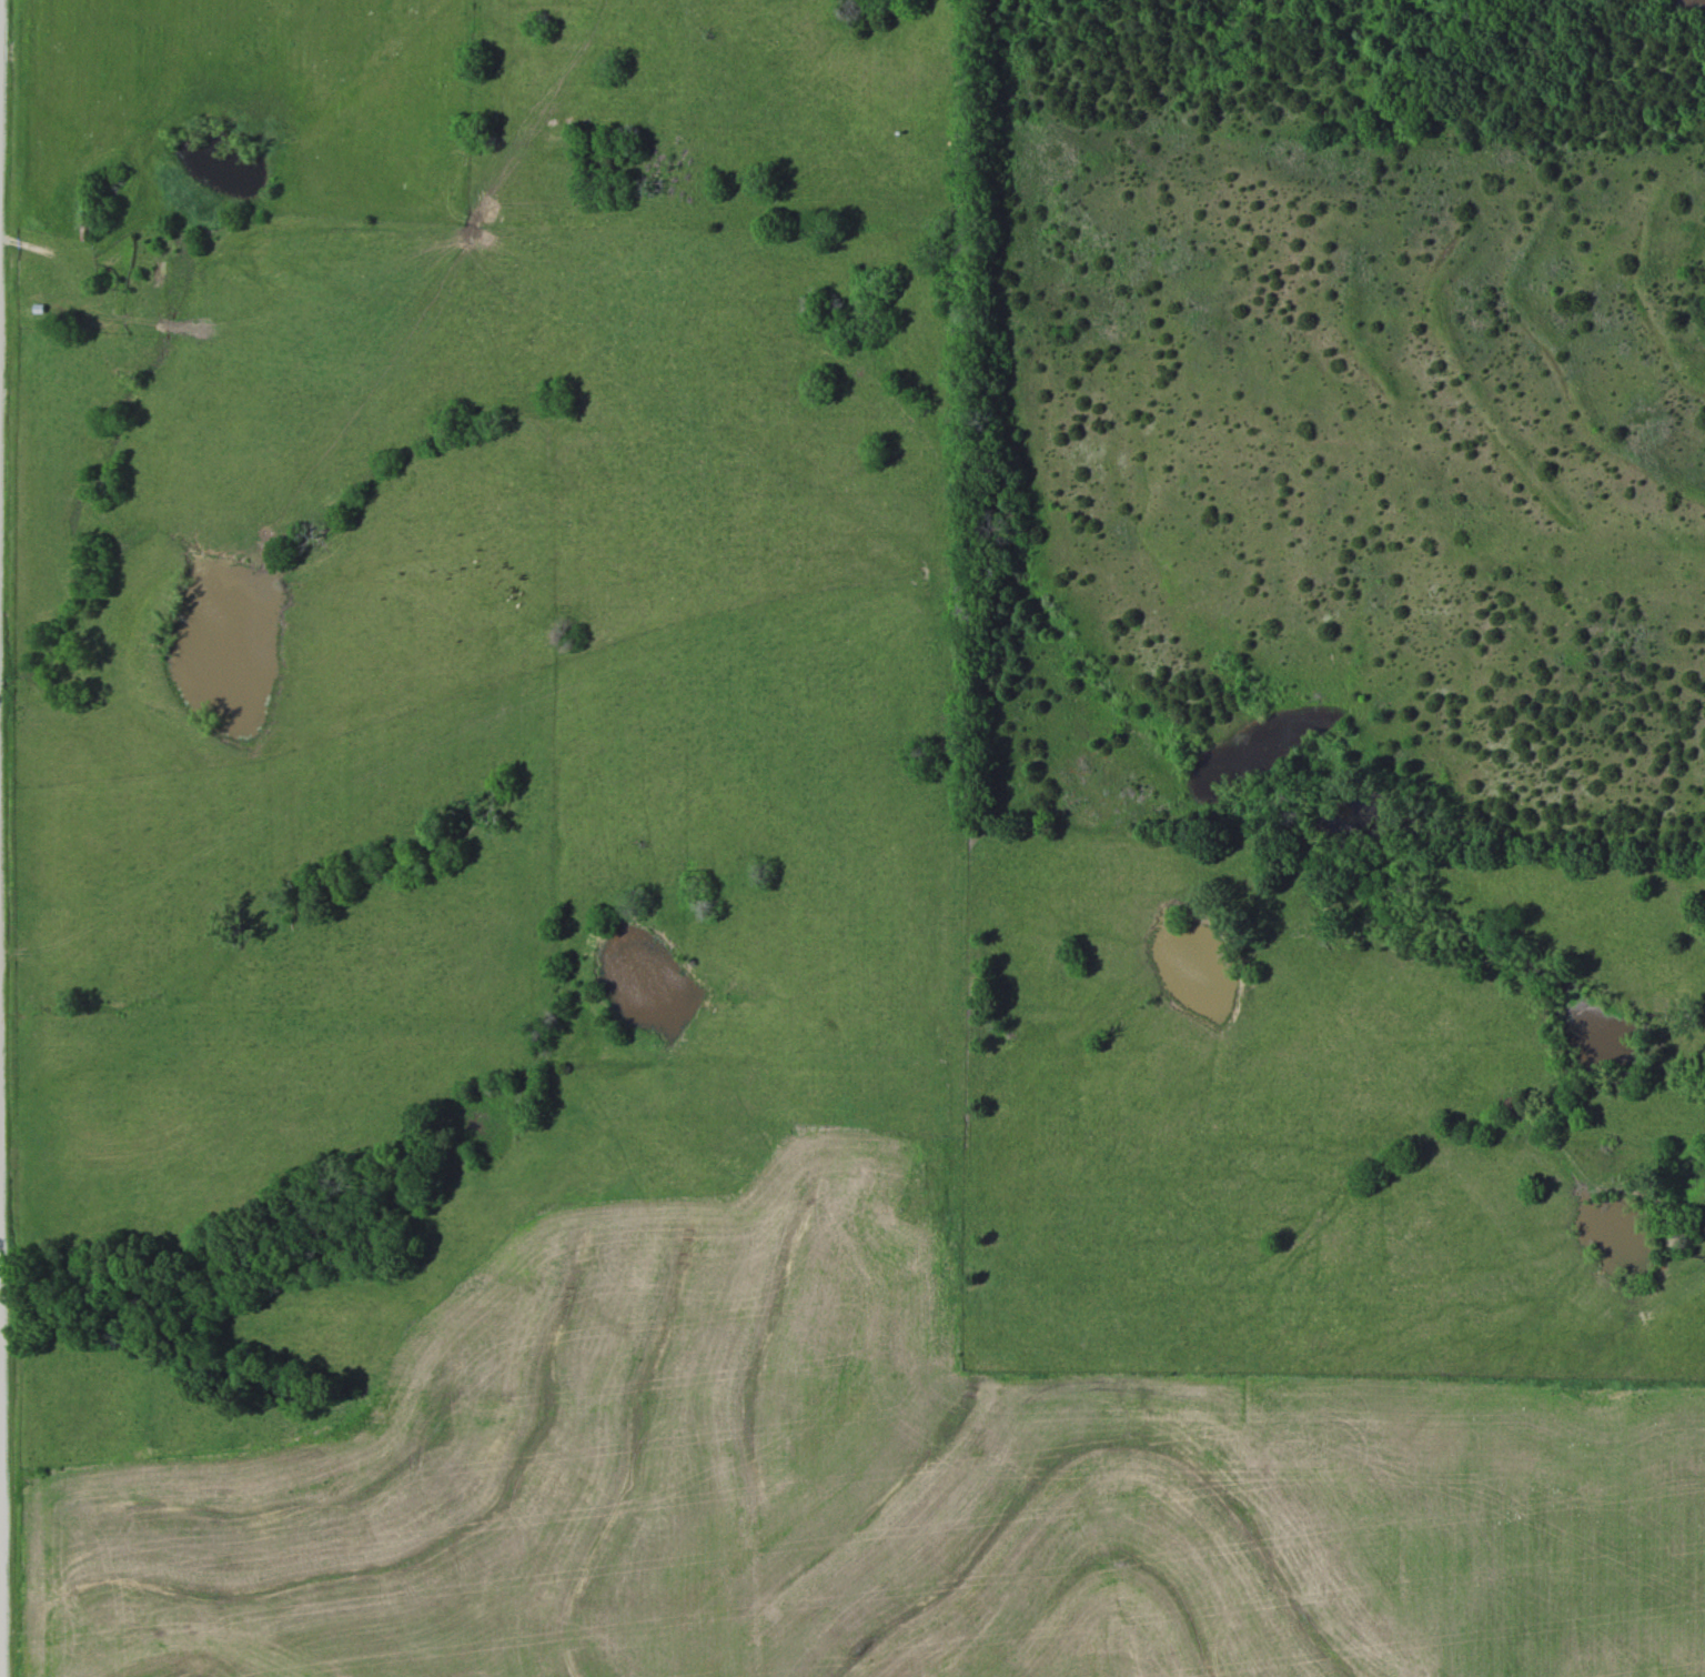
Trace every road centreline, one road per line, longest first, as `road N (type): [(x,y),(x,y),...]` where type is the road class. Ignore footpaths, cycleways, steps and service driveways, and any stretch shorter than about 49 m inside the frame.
road 1 (residential): [(3,1676),(0,1021)]
road 2 (residential): [(0,158),(2,0)]

